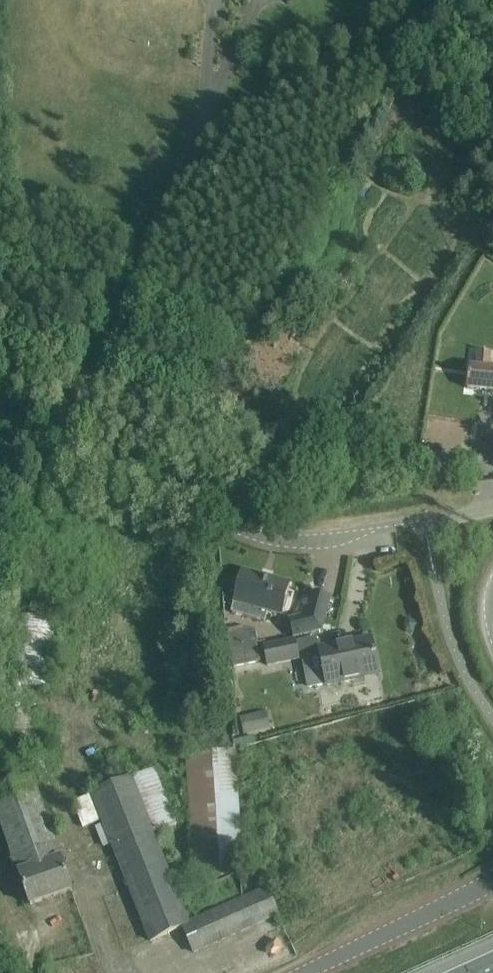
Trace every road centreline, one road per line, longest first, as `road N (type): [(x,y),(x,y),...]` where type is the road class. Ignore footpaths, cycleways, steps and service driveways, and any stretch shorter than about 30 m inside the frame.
road 1 (unclassified): [(0,420),(273,539),(330,539),(427,518)]
road 2 (unclassified): [(298,972),(492,883)]

